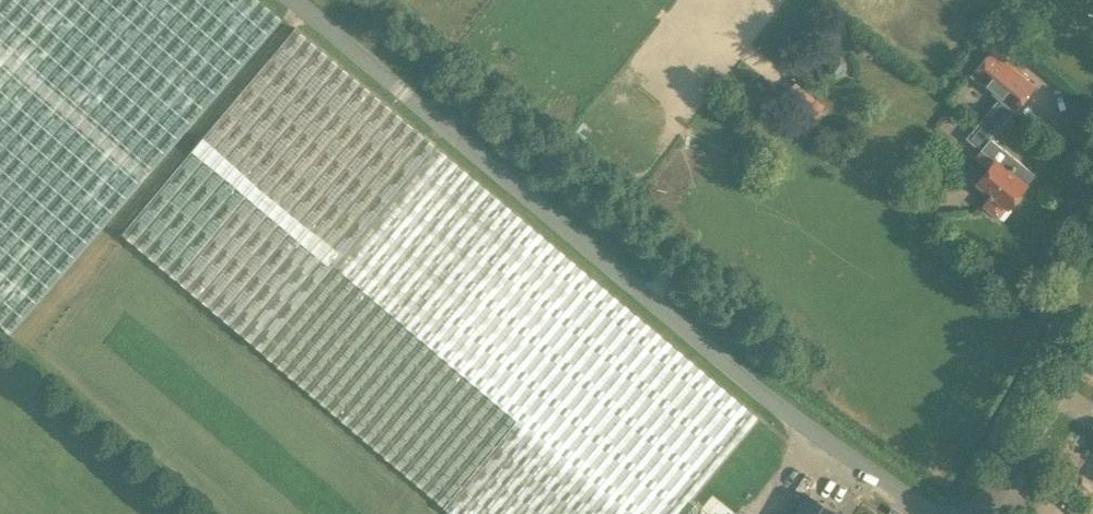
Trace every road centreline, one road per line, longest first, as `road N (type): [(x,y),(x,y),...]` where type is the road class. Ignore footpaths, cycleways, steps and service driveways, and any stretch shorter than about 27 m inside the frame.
road 1 (unclassified): [(924,513),(812,435),(297,0)]
road 2 (unclassified): [(989,513),(1092,334)]

